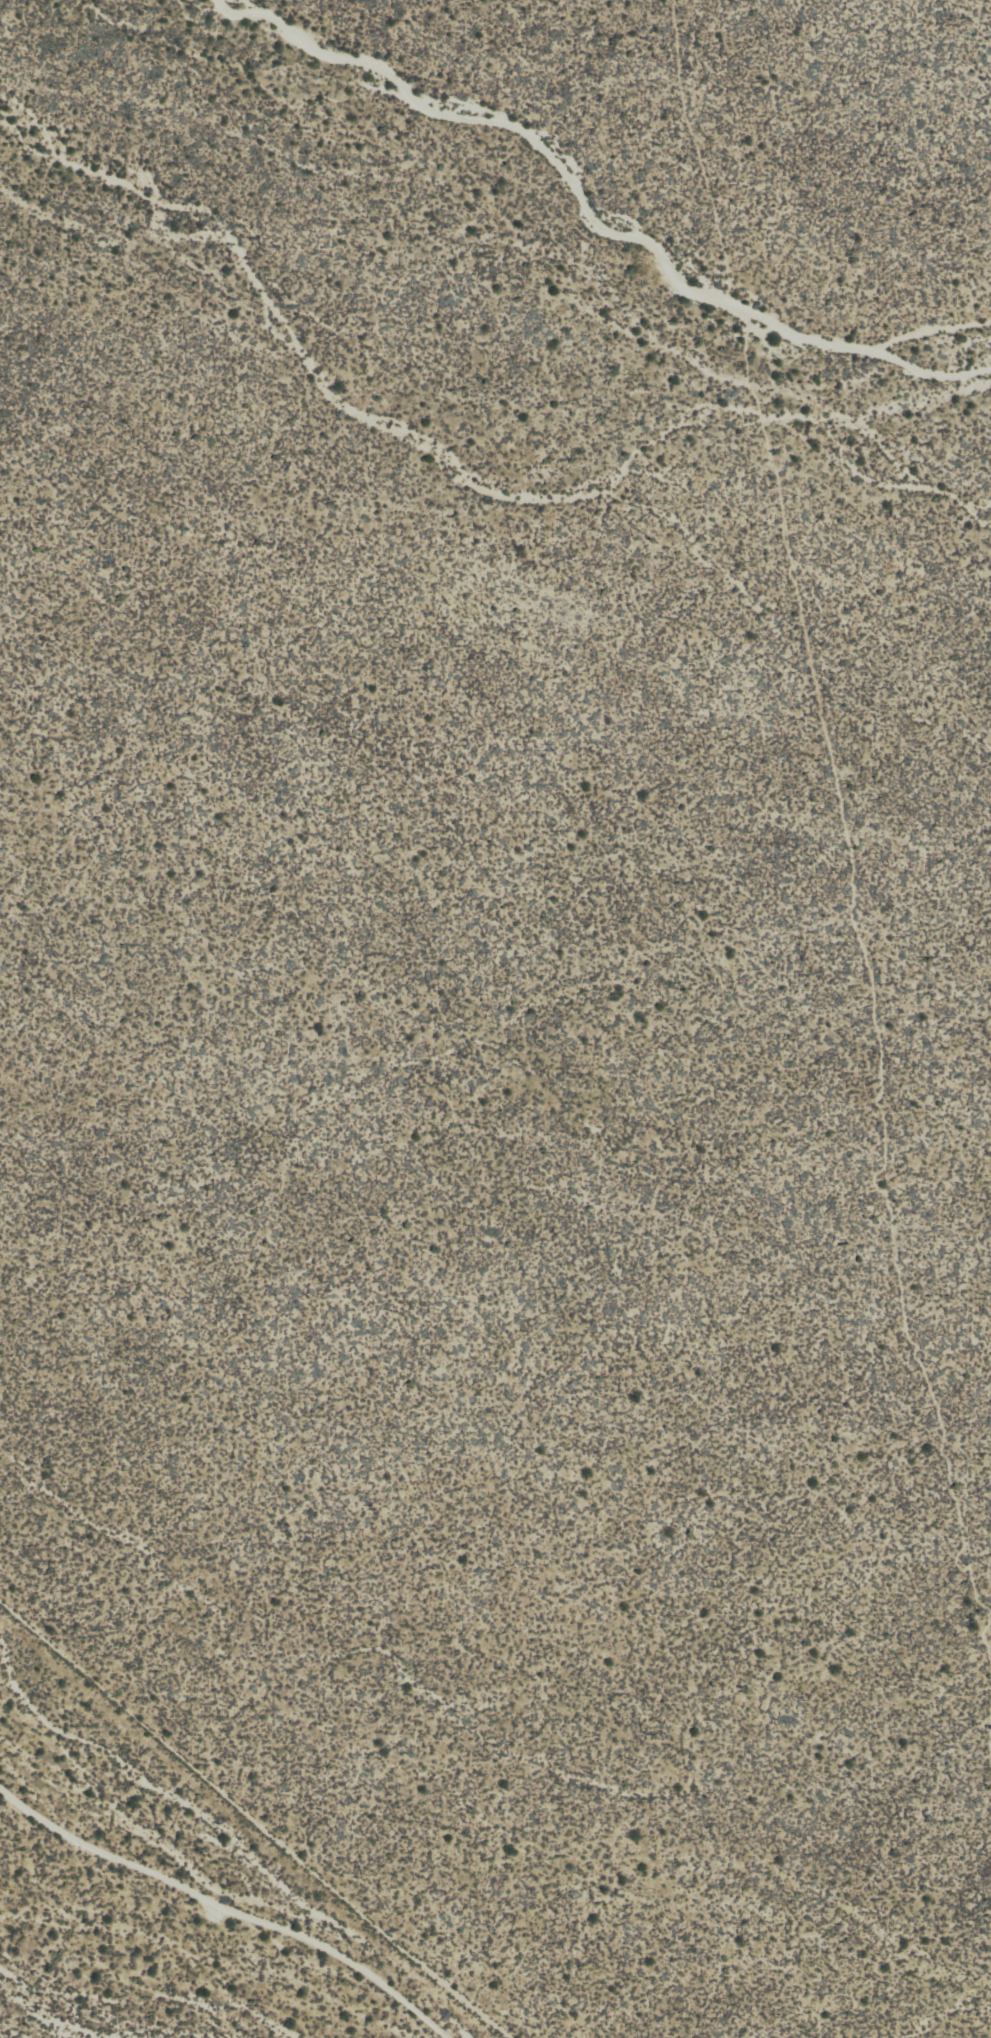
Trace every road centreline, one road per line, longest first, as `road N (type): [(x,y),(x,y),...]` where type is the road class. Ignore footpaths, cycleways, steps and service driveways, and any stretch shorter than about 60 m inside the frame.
road 1 (track): [(990,367),(924,372),(869,350),(813,343),(693,294),(651,246),(607,233),(562,169),(522,131),(420,108),(385,72),(322,54),(280,24),(241,16),(217,0)]
road 2 (track): [(448,2037),(321,1945),(87,1847),(0,1791)]

